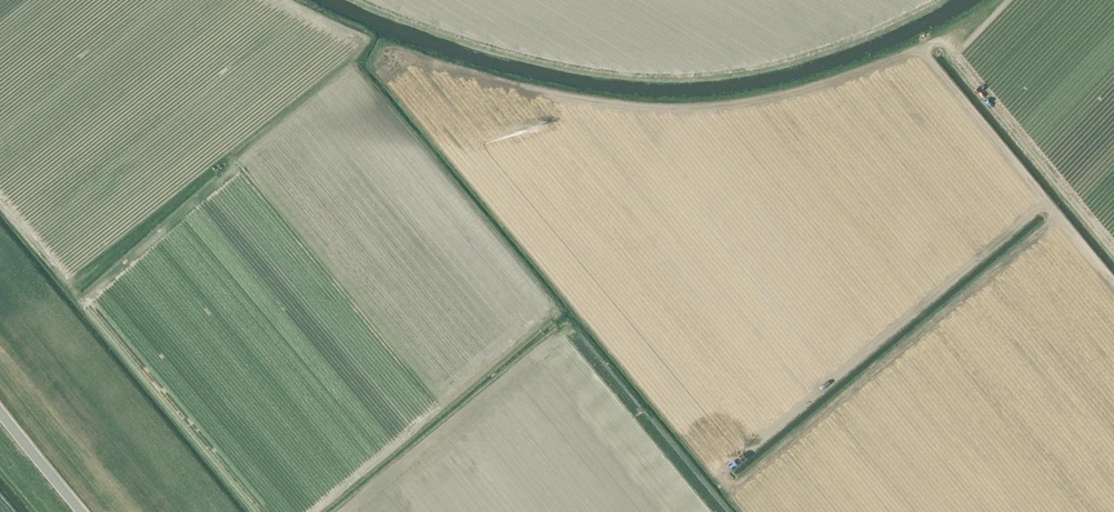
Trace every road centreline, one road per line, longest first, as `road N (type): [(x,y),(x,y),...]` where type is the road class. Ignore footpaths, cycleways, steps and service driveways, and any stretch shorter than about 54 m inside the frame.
road 1 (tertiary): [(83,511),(0,409)]

